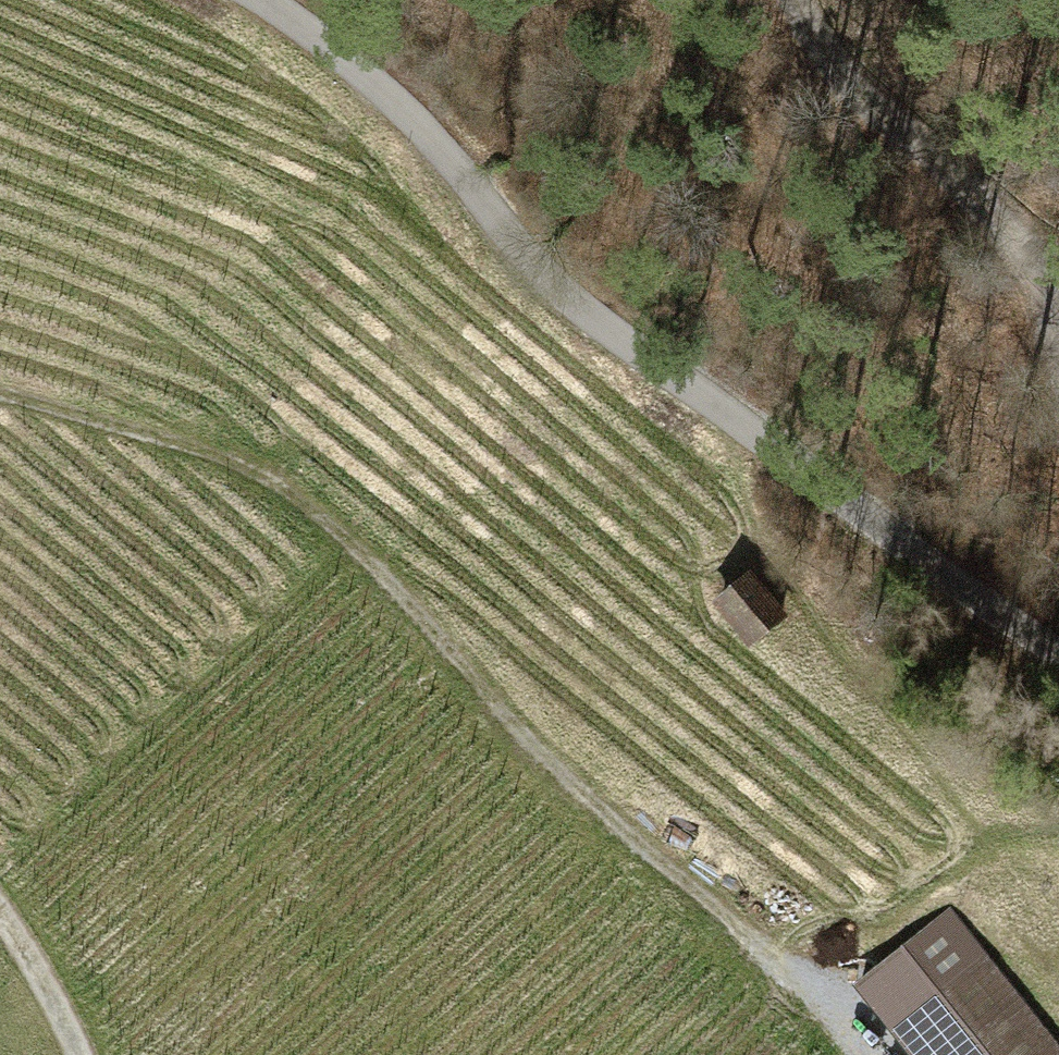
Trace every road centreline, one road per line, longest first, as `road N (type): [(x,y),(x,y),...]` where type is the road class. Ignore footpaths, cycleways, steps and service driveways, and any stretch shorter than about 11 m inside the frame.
road 1 (track): [(872,1054),(829,999),(736,933),(599,811),(325,501),(240,462),(132,436),(0,387)]
road 2 (track): [(1058,650),(895,549),(585,307),(384,90),(258,0)]
road 3 (track): [(1058,290),(819,44),(801,0)]
road 4 (track): [(0,921),(31,958),(72,1054)]

